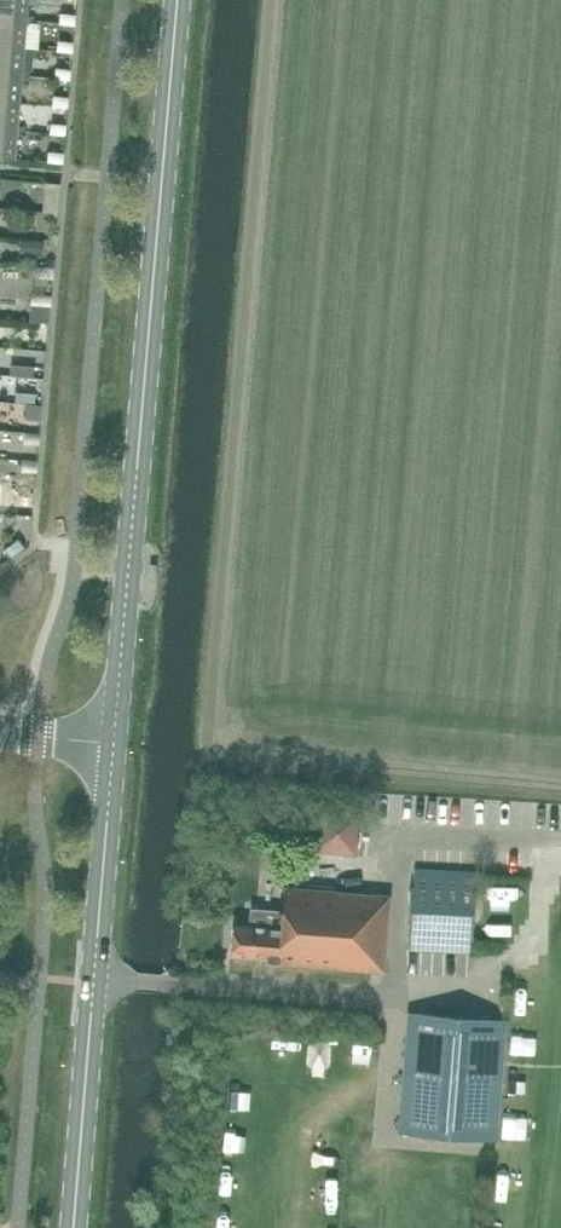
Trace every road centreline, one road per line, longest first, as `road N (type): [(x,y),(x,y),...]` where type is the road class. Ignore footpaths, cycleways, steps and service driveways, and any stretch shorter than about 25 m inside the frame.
road 1 (tertiary): [(115,744),(178,0)]
road 2 (tertiary): [(74,1227),(115,744)]

